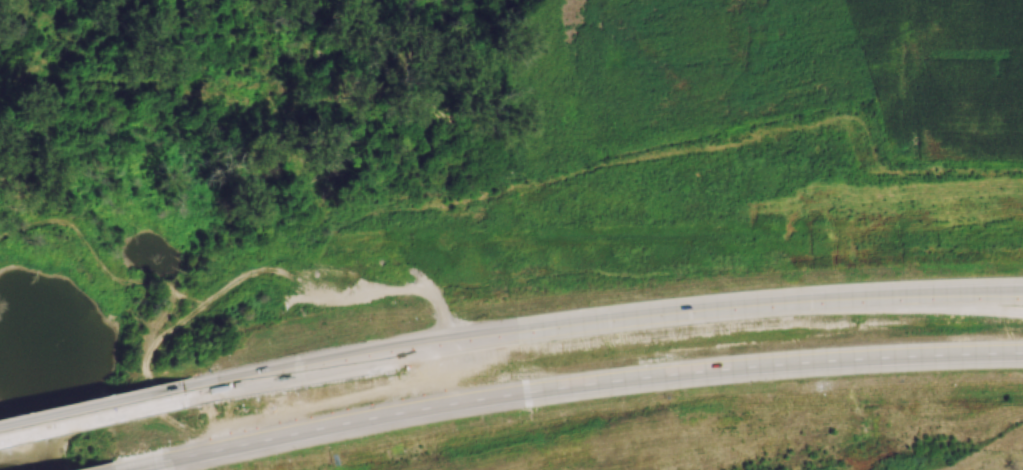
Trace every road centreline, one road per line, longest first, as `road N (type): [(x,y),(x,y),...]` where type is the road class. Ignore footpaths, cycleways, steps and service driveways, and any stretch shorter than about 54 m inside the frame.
road 1 (motorway): [(121,469),(525,392),(789,364),(1022,353)]
road 2 (motorway): [(1022,292),(622,318),(182,395)]
road 3 (motorway): [(182,395),(0,433)]

